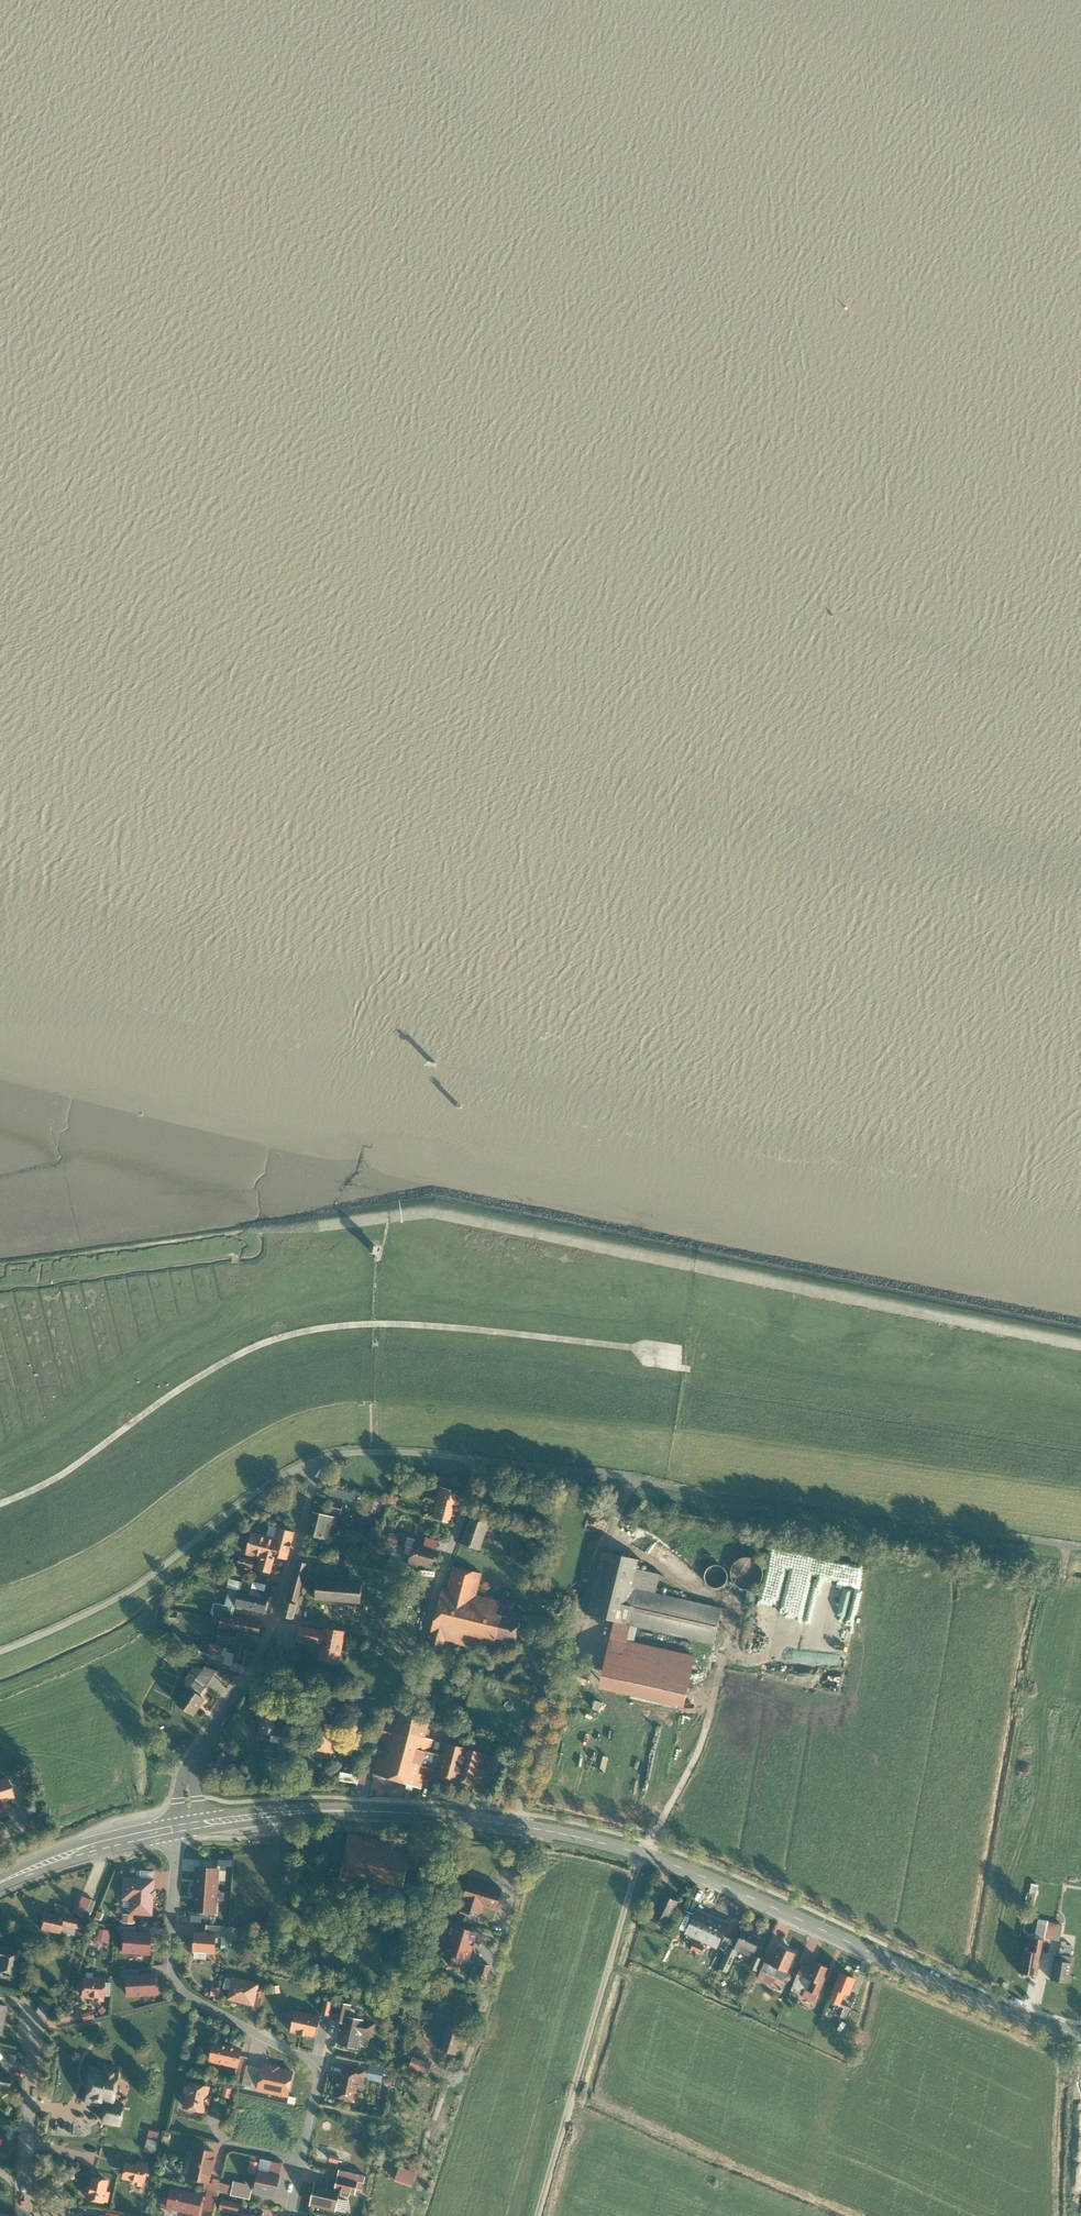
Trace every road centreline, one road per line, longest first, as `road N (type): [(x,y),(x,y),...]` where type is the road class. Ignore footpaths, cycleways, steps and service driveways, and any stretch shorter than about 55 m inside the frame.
road 1 (tertiary): [(190,1824),(387,1812),(569,1835),(681,1868),(972,1998),(1080,2034)]
road 2 (track): [(0,1506),(53,1483),(237,1357),(307,1331),(397,1325),(658,1350)]
road 3 (track): [(722,1658),(693,1763),(636,1871),(537,2215)]
road 4 (residential): [(178,1826),(171,1933),(178,1987),(321,2064),(290,2215)]
road 5 (residential): [(243,1683),(325,1709),(405,1695),(480,1456)]
road 6 (residential): [(0,1651),(123,1595),(263,1484),(321,1454)]
road 7 (residential): [(243,1683),(275,1619),(321,1454)]
road 8 (residential): [(24,2215),(34,2015)]
road 9 (tertiary): [(0,1883),(59,1857),(178,1826)]
road 10 (residential): [(321,1454),(480,1456)]
road 11 (residential): [(190,1824),(193,1766),(243,1683)]
road 12 (residential): [(480,1456),(600,1472)]

